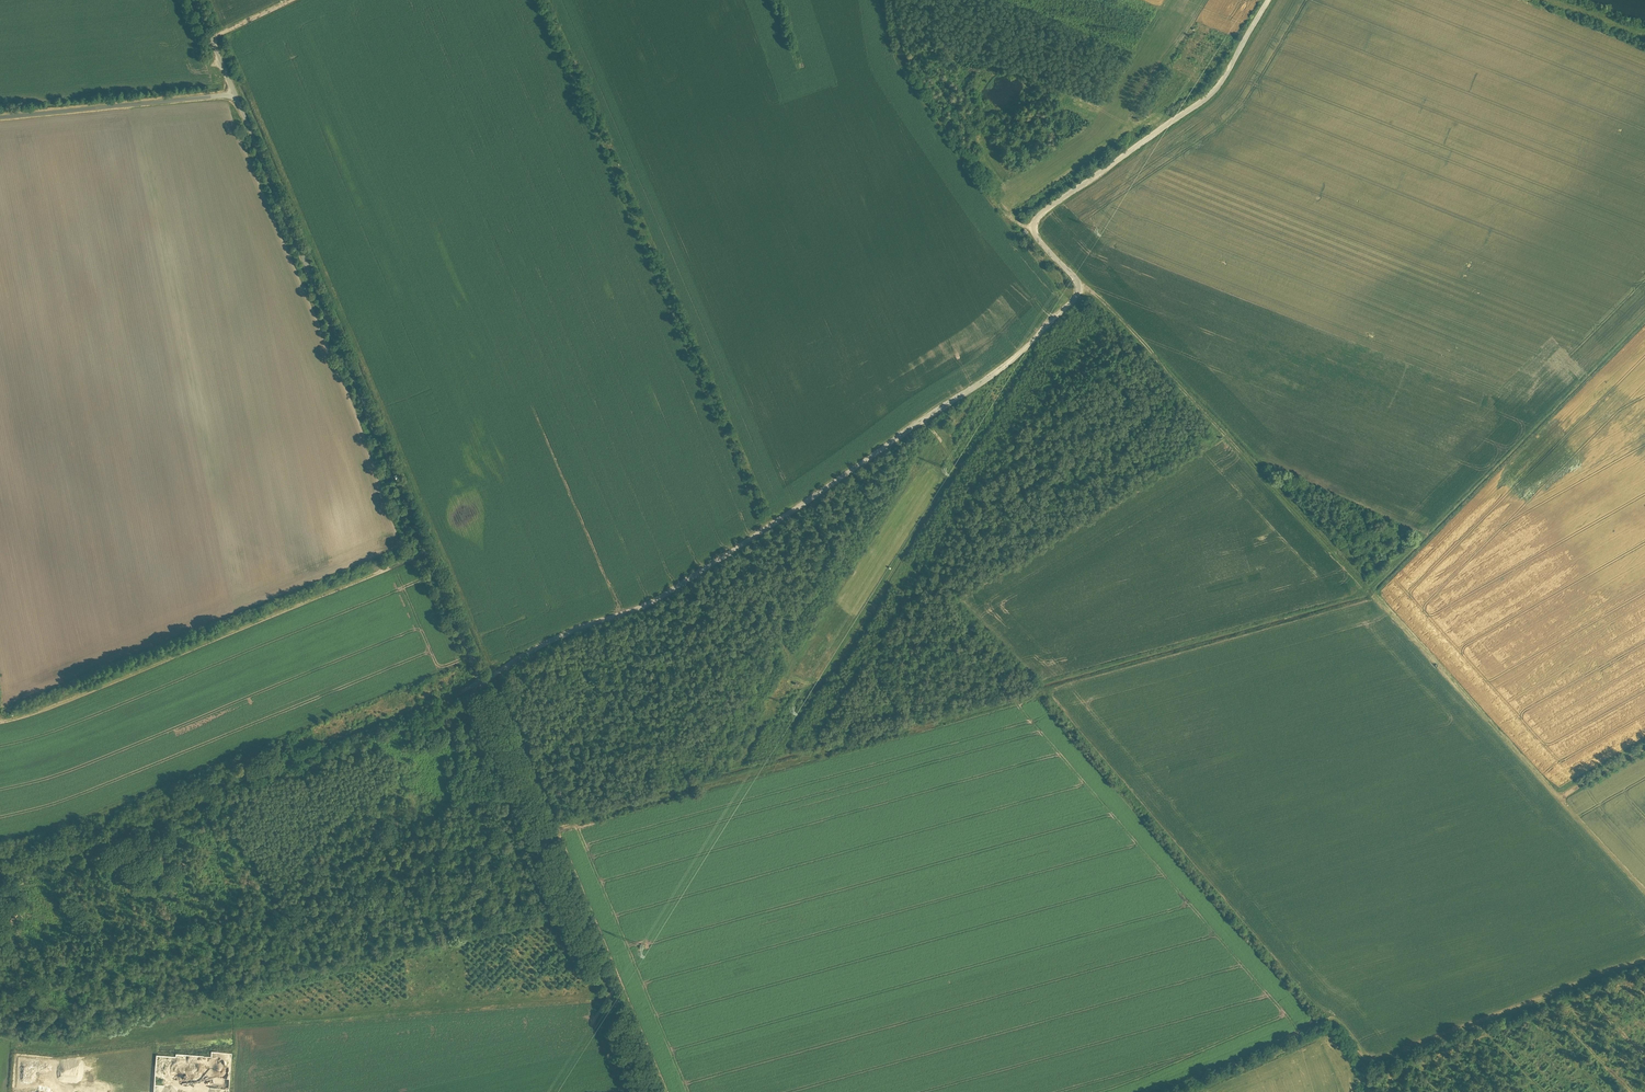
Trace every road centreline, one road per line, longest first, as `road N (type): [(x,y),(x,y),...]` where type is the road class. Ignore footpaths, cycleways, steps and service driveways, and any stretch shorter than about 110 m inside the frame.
road 1 (track): [(0,866),(83,846),(648,606),(1015,358),(1080,287)]
road 2 (unclassified): [(652,1091),(195,0)]
road 3 (track): [(1080,287),(1109,308),(1561,800)]
road 4 (track): [(1644,958),(1379,1061),(1339,1018),(1158,1091)]
road 5 (track): [(543,831),(1033,692)]
road 6 (track): [(1080,287),(1037,237),(1034,220),(1207,98),(1270,0)]
road 7 (track): [(1644,751),(1561,800),(1644,889)]

